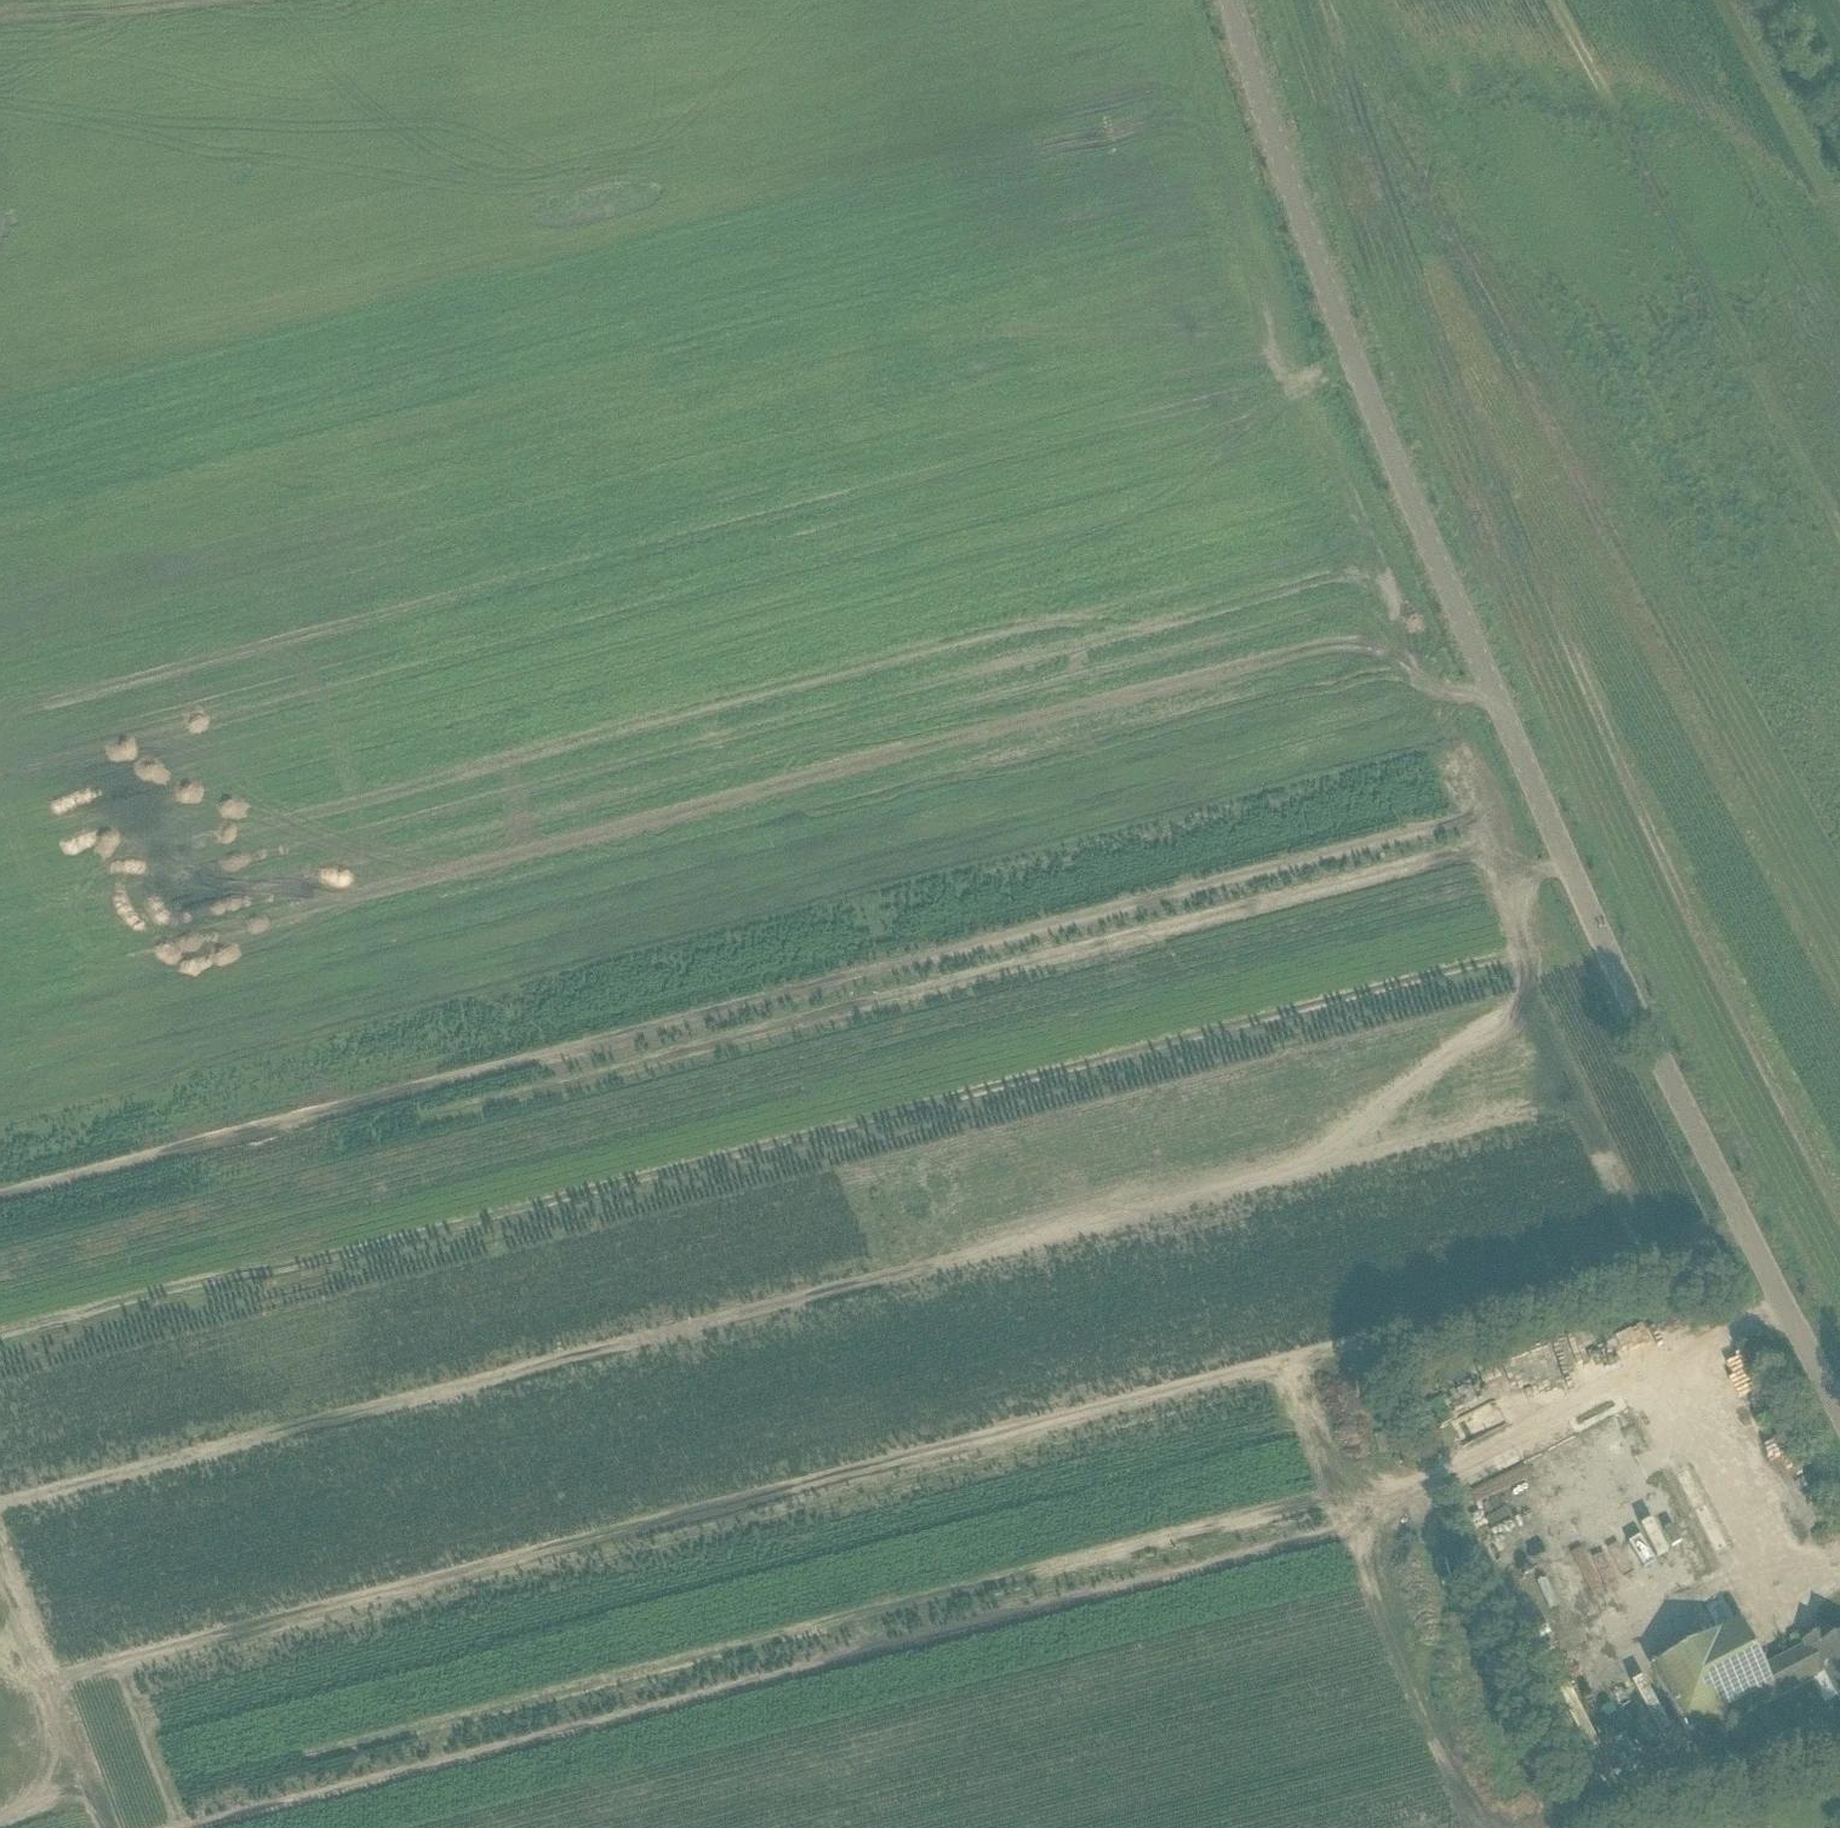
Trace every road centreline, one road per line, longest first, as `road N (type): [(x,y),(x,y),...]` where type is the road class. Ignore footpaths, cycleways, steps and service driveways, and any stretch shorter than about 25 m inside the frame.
road 1 (track): [(0,1193),(1542,805)]
road 2 (unclassified): [(1839,1401),(1618,978),(1542,805),(1345,335),(1230,0)]
road 3 (track): [(100,1827),(0,1554)]

